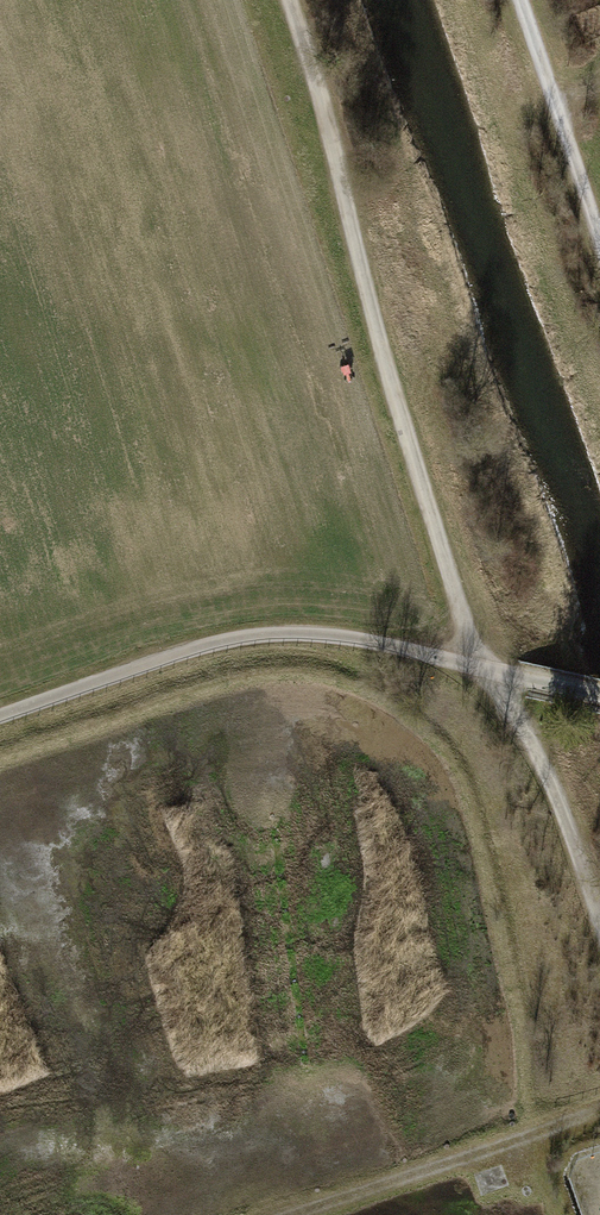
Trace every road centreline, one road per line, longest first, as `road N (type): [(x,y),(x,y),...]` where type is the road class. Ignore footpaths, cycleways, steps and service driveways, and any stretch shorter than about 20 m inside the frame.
road 1 (track): [(479,668),(289,0)]
road 2 (unclassified): [(0,711),(183,647),(321,629),(599,695)]
road 3 (track): [(319,1214),(599,1111)]
road 4 (track): [(479,668),(551,785),(599,927)]
road 5 (track): [(519,0),(599,241)]

